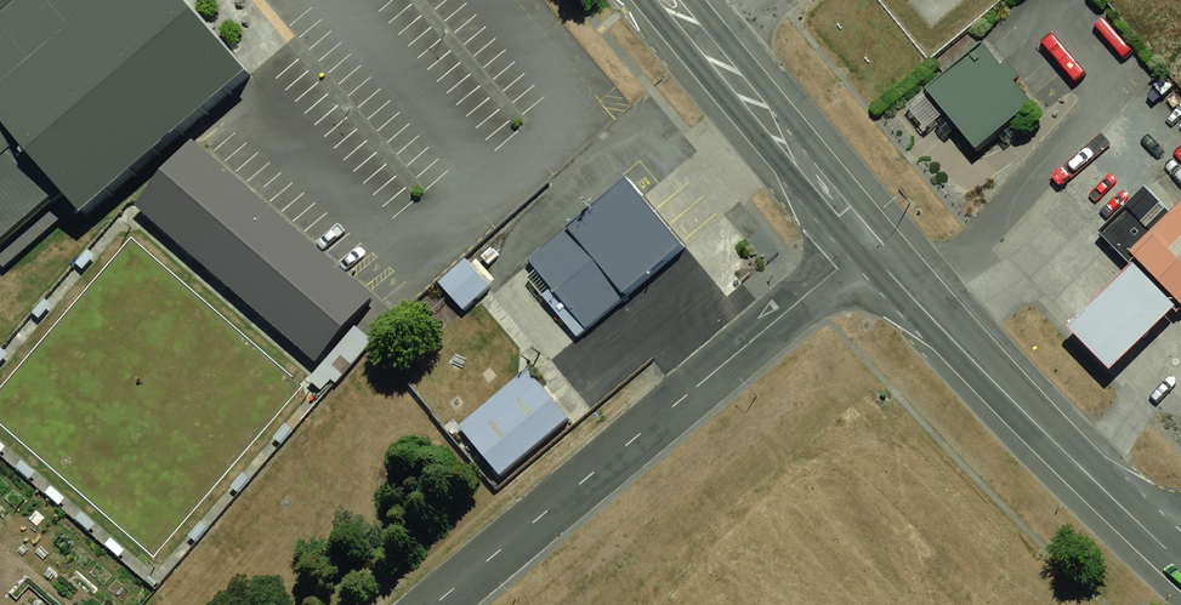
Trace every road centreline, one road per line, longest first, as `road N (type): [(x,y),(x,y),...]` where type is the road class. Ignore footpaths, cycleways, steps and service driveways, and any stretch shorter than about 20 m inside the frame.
road 1 (residential): [(435,604),(856,254)]
road 2 (trunk): [(856,254),(644,0)]
road 3 (trunk): [(1077,464),(965,370),(856,254)]
road 4 (trunk): [(885,230),(1077,464)]
road 5 (trunk): [(696,0),(885,230)]
road 6 (trunk): [(1180,559),(1077,464)]

